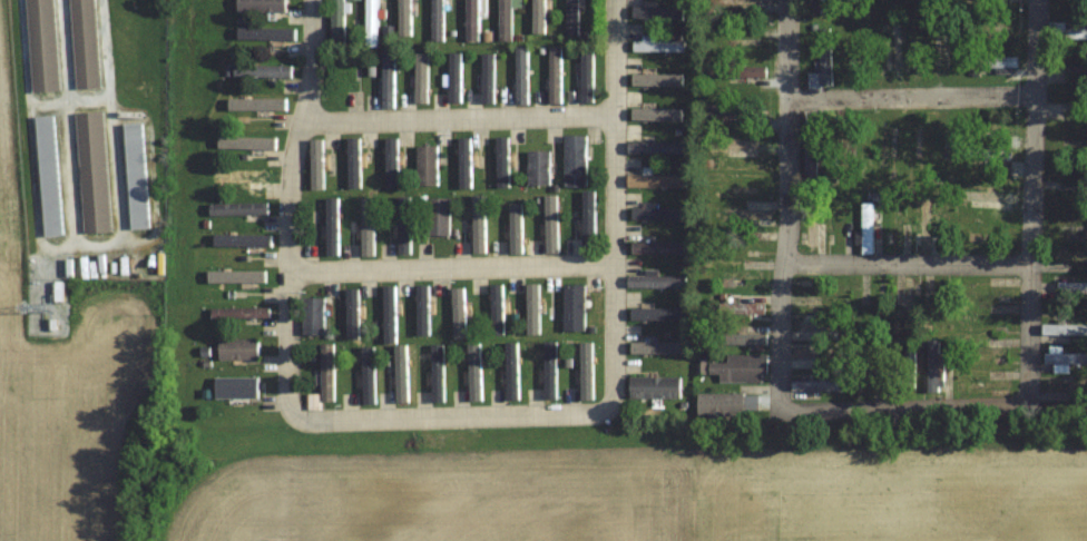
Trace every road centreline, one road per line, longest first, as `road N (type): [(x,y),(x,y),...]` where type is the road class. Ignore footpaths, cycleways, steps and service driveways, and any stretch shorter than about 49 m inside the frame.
road 1 (residential): [(617,0),(615,405),(595,414),(310,420),(295,412),(292,165),(310,117),(315,0)]
road 2 (residential): [(1032,393),(1031,188),(1042,0)]
road 3 (residential): [(786,0),(782,392)]
road 4 (residential): [(294,267),(618,263)]
road 5 (residential): [(617,115),(310,117)]
road 6 (residential): [(1037,99),(786,96)]
road 7 (residential): [(786,264),(1032,264)]

